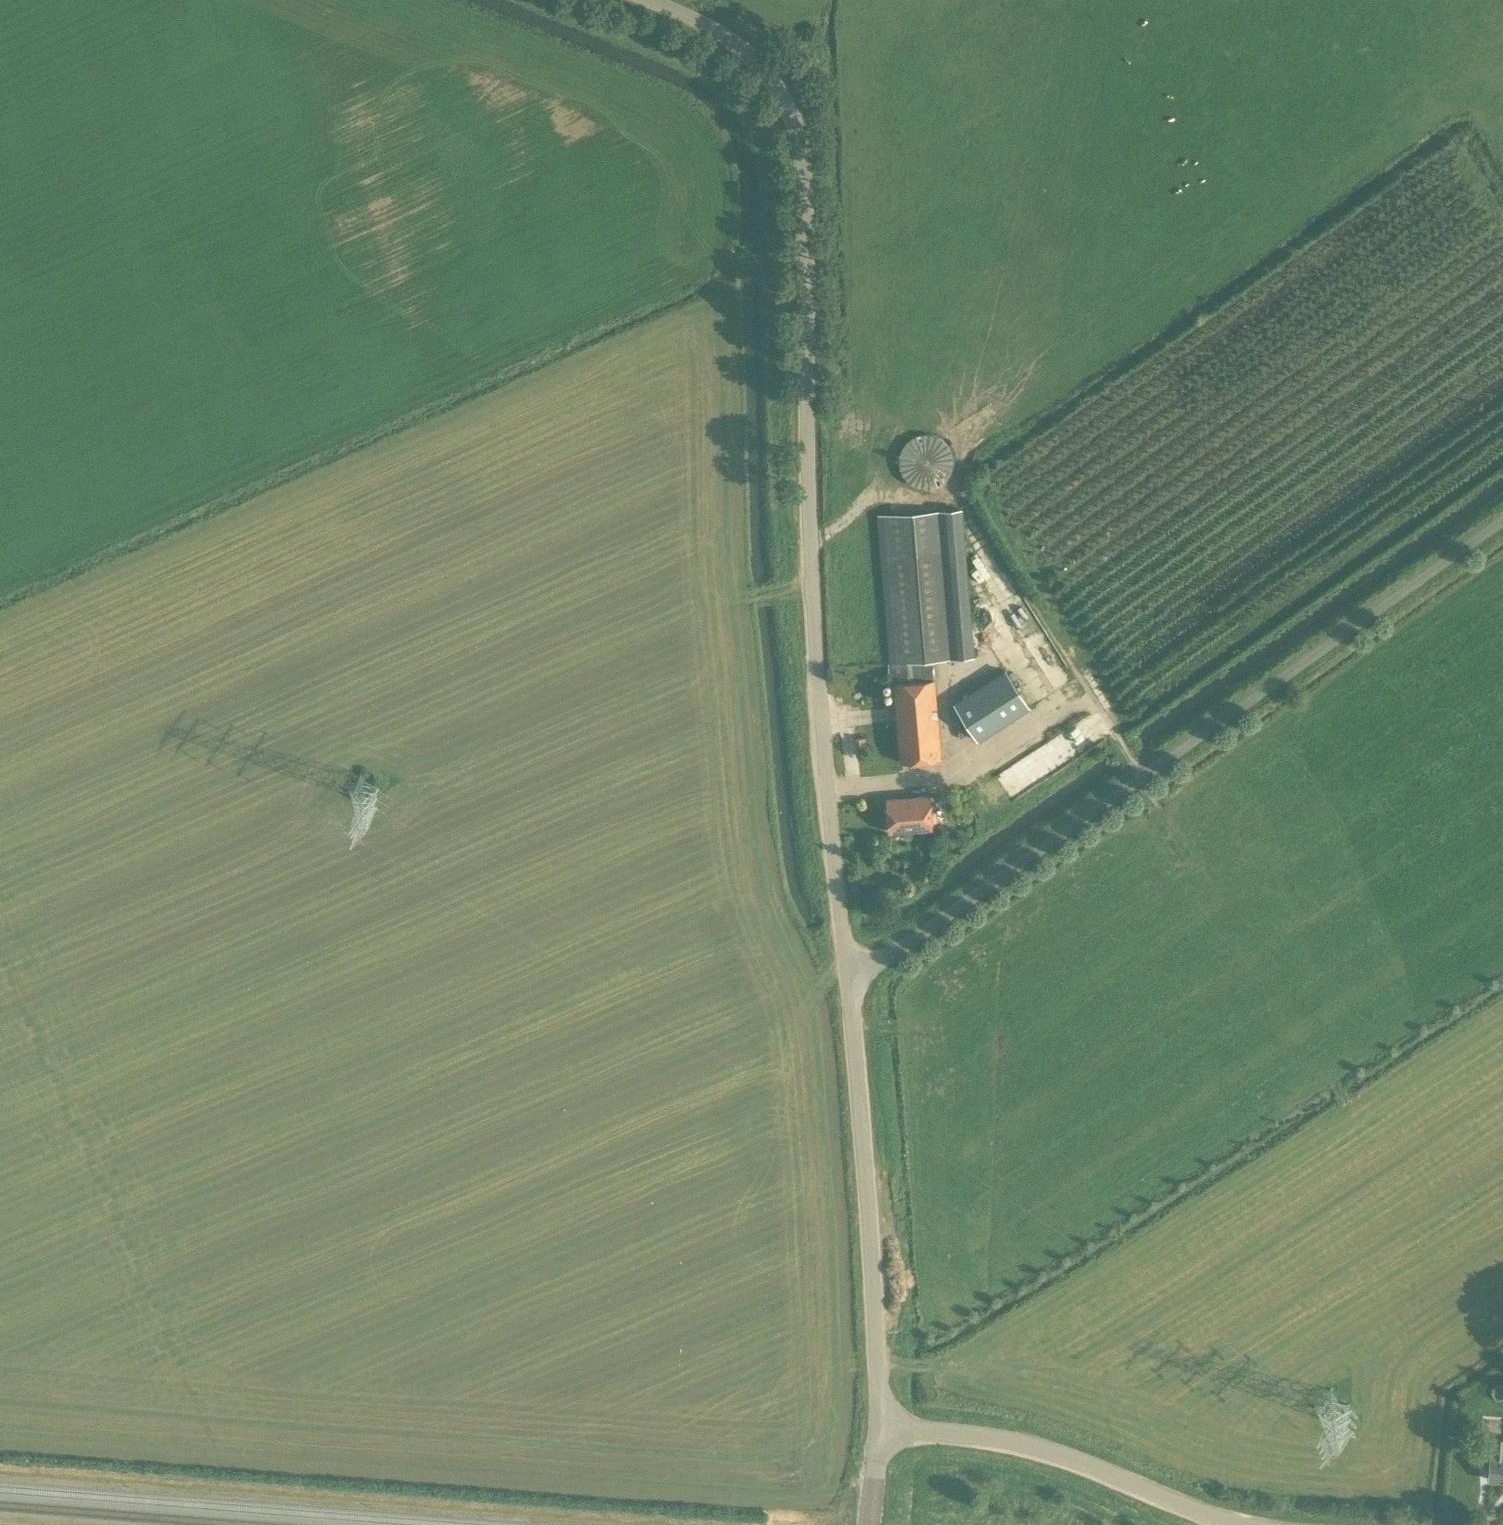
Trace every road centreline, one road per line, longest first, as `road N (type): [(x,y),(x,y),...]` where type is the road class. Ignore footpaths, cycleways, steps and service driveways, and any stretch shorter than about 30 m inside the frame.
road 1 (unclassified): [(849,986),(810,514),(798,135),(781,89),(738,42),(652,0)]
road 2 (unclassified): [(849,986),(1502,523)]
road 3 (unclassified): [(878,1431),(849,986)]
road 4 (unclassified): [(1245,1524),(1040,1448),(878,1431)]

